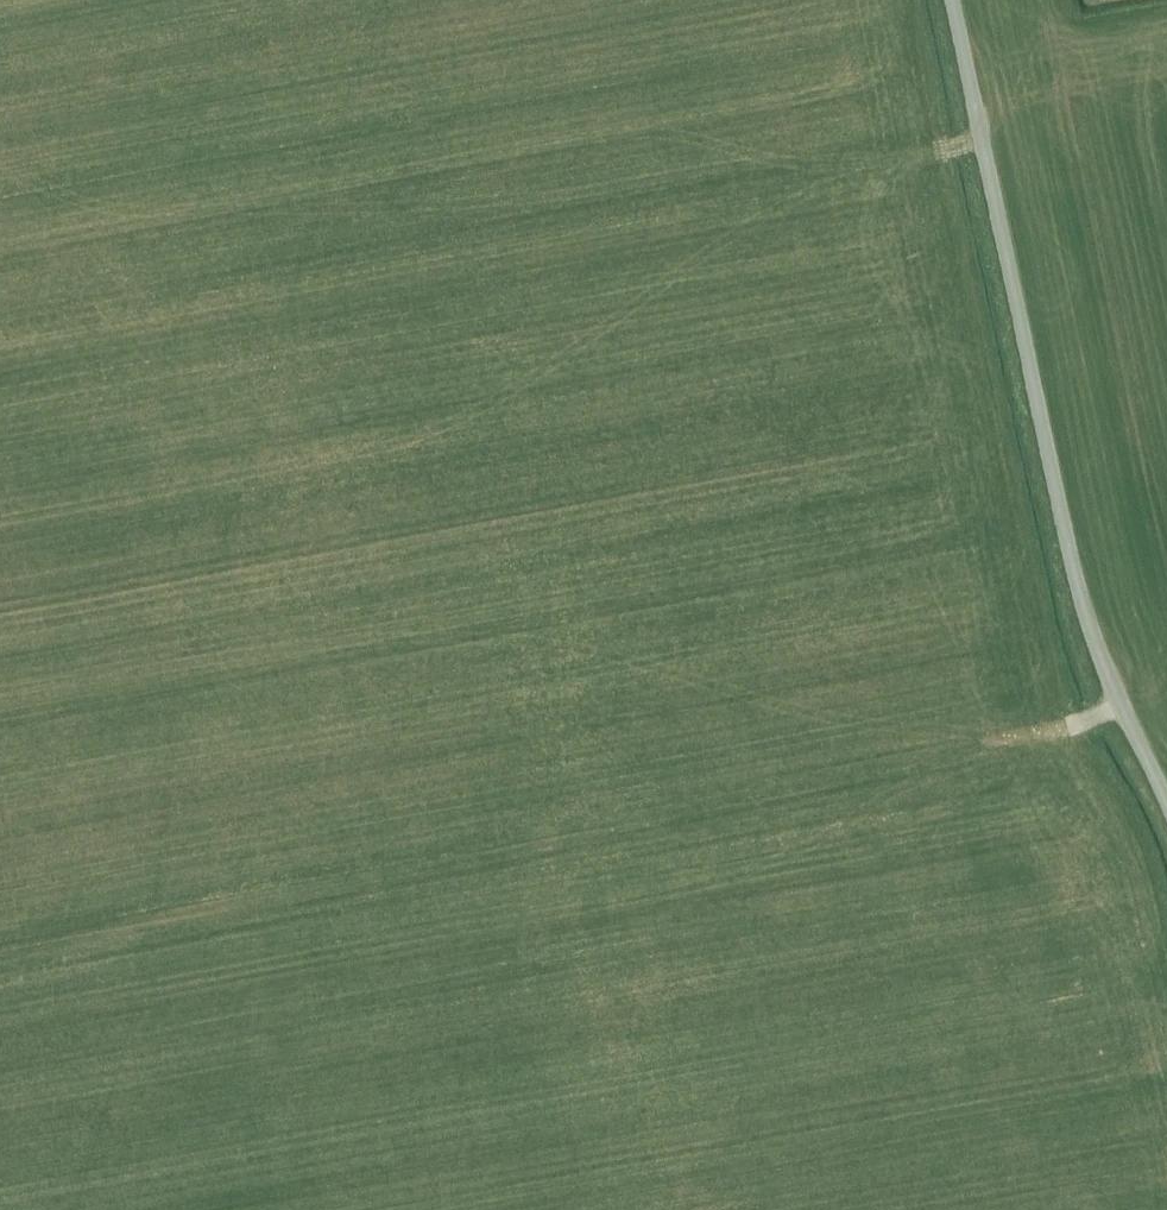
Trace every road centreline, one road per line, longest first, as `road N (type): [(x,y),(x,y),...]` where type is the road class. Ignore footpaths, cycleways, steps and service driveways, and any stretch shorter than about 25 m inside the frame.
road 1 (unclassified): [(1166,801),(1087,628),(954,0)]

